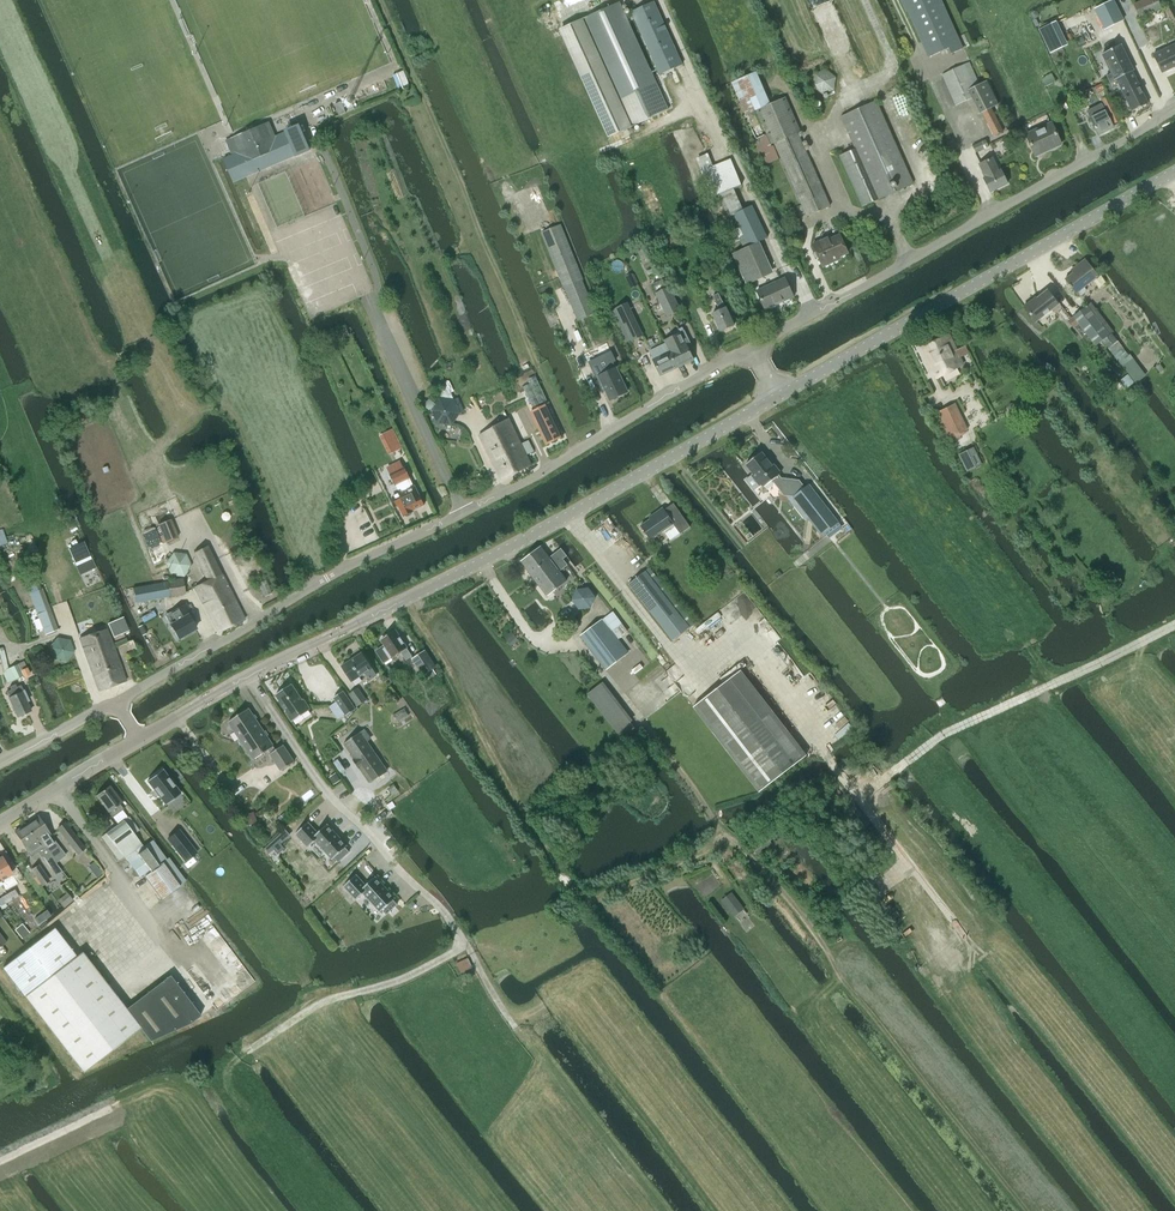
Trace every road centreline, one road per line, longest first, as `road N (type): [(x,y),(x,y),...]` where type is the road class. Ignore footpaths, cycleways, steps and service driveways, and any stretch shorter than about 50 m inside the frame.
road 1 (track): [(1174,1175),(892,813),(878,783),(965,727),(1174,625)]
road 2 (tertiary): [(139,739),(575,513),(775,396)]
road 3 (residential): [(119,702),(326,578),(500,496),(750,351)]
road 4 (unclassified): [(750,351),(1174,110)]
road 5 (tertiary): [(775,396),(1174,173)]
road 6 (track): [(1029,645),(1022,620),(868,392),(842,405),(820,370)]
road 7 (track): [(560,871),(407,598)]
road 8 (track): [(467,944),(395,983),(306,1010),(246,1051)]
road 9 (track): [(738,1084),(579,896)]
road 10 (track): [(823,147),(836,105),(886,79),(893,62),(865,0)]
road 11 (tertiary): [(0,823),(139,739)]
road 12 (track): [(727,143),(659,0)]
road 13 (track): [(441,908),(516,1028)]
road 14 (residential): [(0,765),(119,702)]
road 15 (track): [(584,903),(701,852)]

